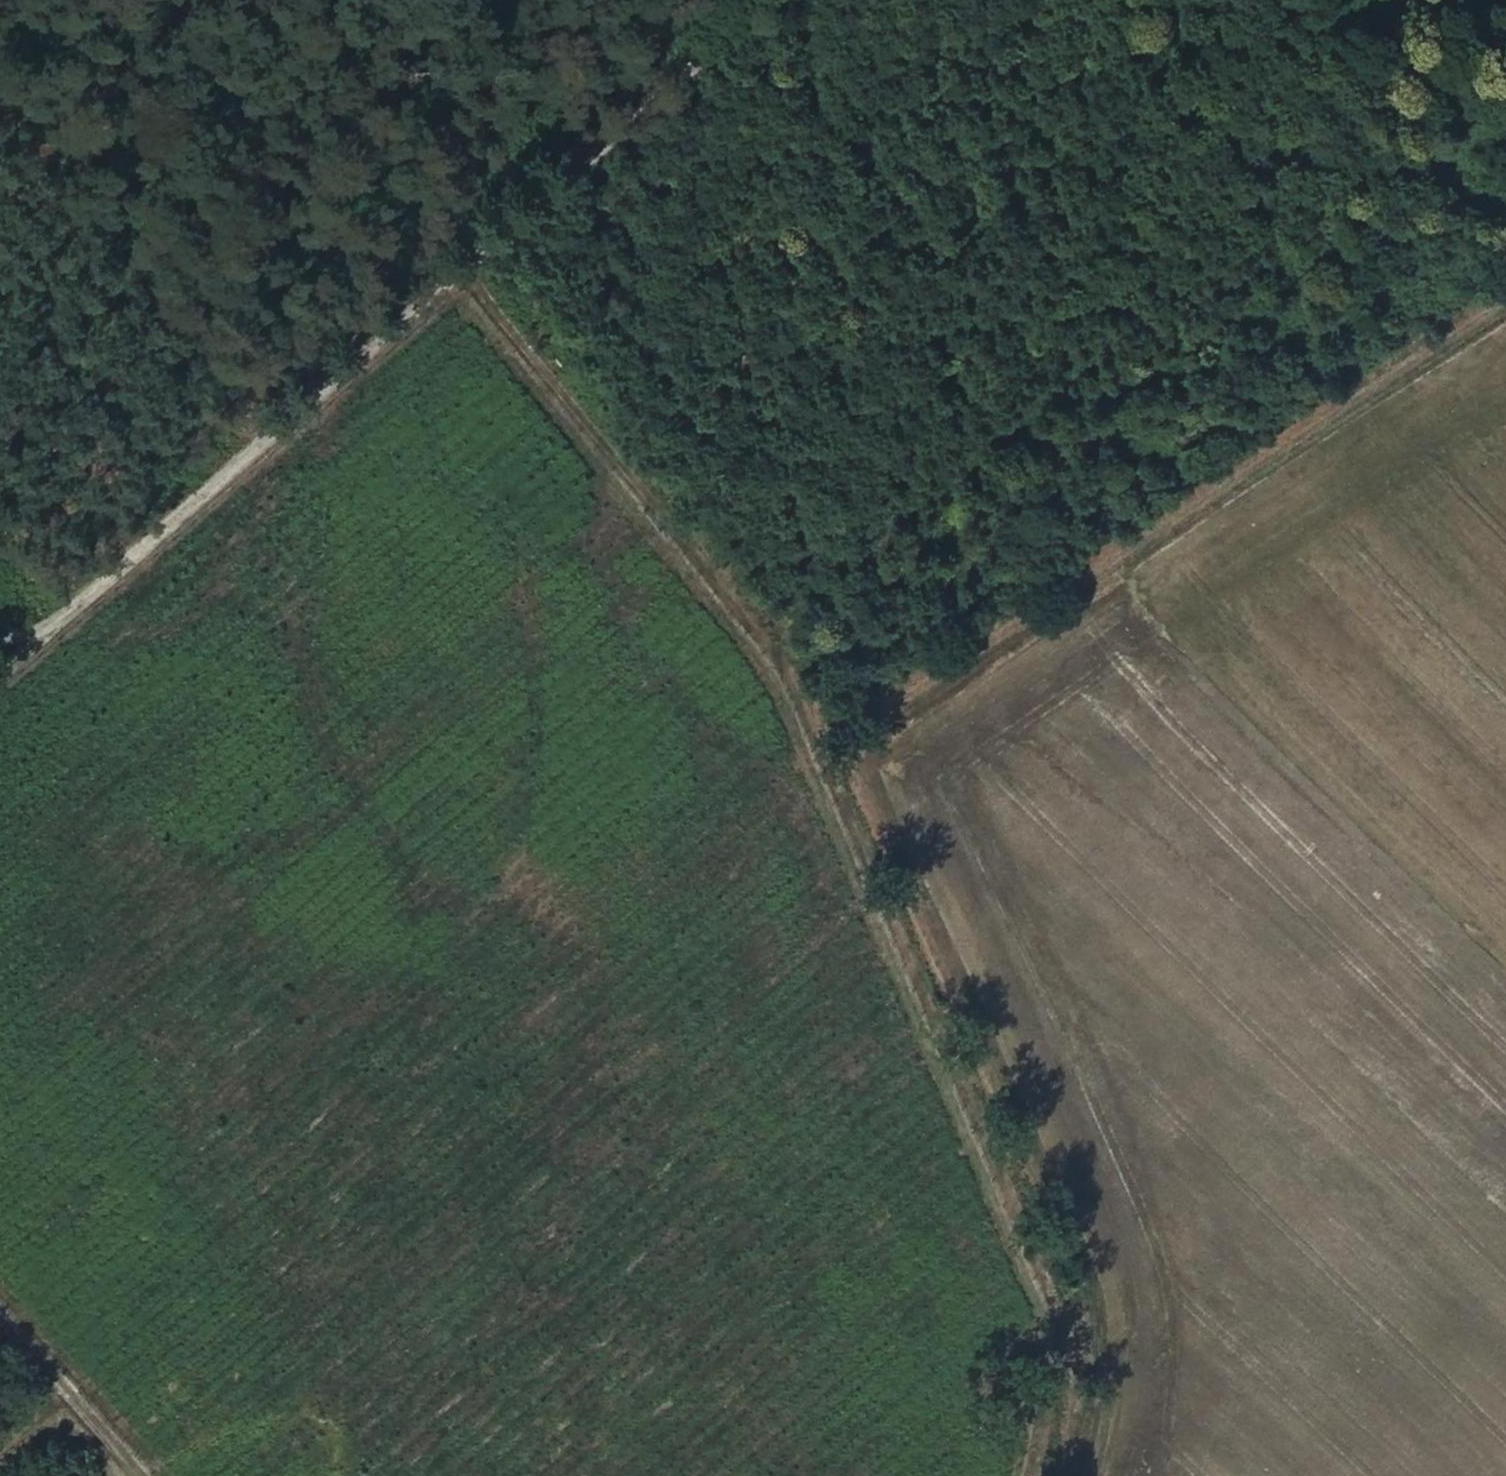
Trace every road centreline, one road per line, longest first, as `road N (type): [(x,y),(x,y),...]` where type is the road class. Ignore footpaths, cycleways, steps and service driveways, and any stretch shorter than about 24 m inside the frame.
road 1 (track): [(0,675),(772,0)]
road 2 (track): [(152,1475),(0,1299)]

